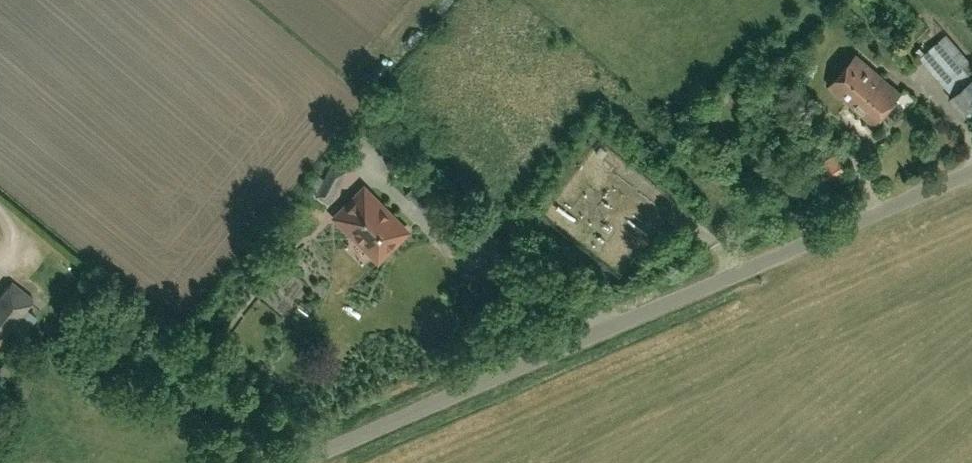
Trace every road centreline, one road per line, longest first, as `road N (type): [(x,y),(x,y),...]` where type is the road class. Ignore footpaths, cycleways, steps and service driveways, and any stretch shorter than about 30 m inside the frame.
road 1 (unclassified): [(294,462),(971,170)]

